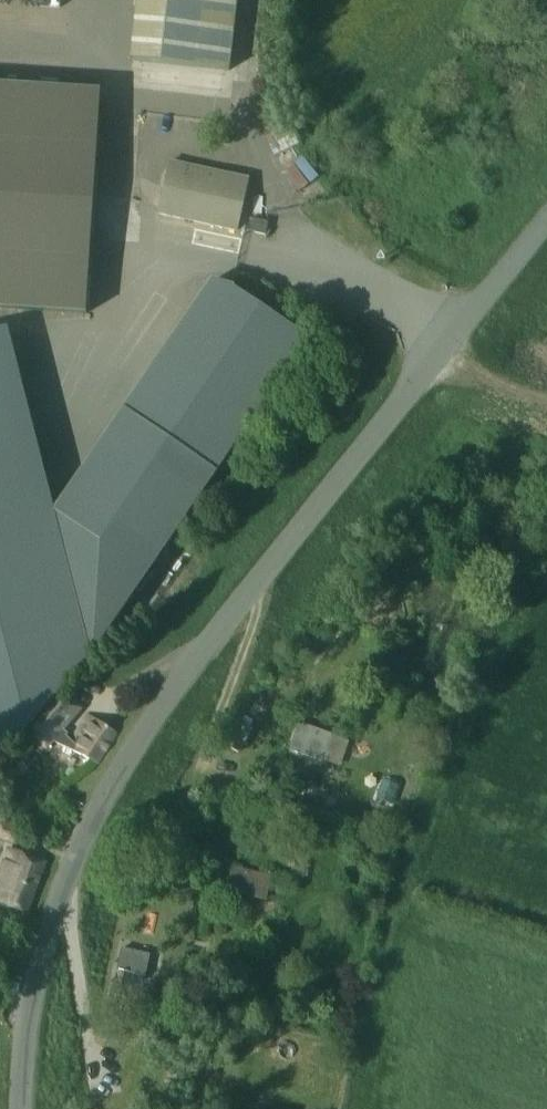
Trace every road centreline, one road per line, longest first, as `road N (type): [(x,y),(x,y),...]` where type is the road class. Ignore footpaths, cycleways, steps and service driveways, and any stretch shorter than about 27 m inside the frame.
road 1 (unclassified): [(21,1108),(45,942),(101,797),(252,588),(546,219)]

